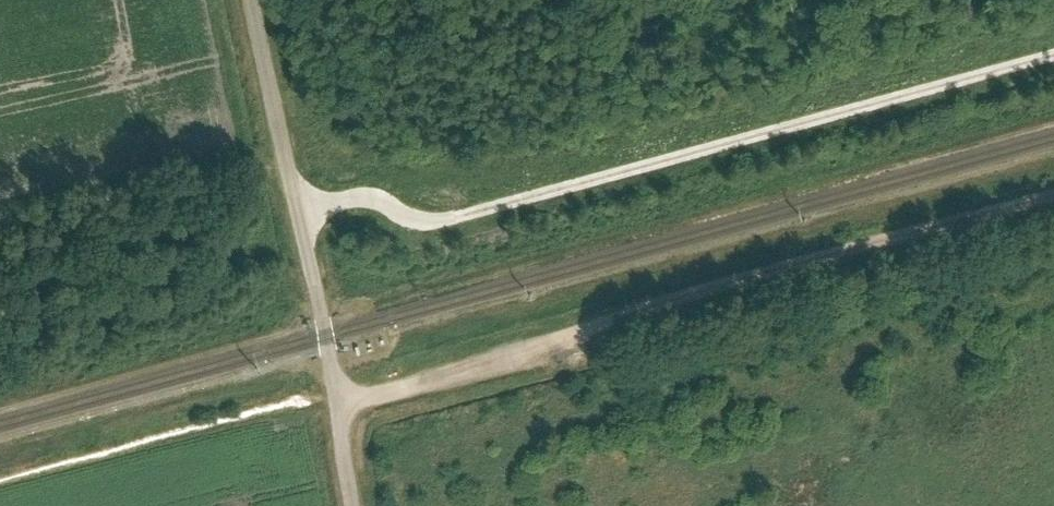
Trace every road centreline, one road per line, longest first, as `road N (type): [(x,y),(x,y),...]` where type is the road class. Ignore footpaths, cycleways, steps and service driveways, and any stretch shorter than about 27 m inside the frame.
road 1 (track): [(1053,55),(441,221),(410,220),(382,201),(363,199),(299,214)]
road 2 (track): [(1053,203),(342,403)]
road 3 (unclassified): [(354,505),(342,403),(252,0)]

